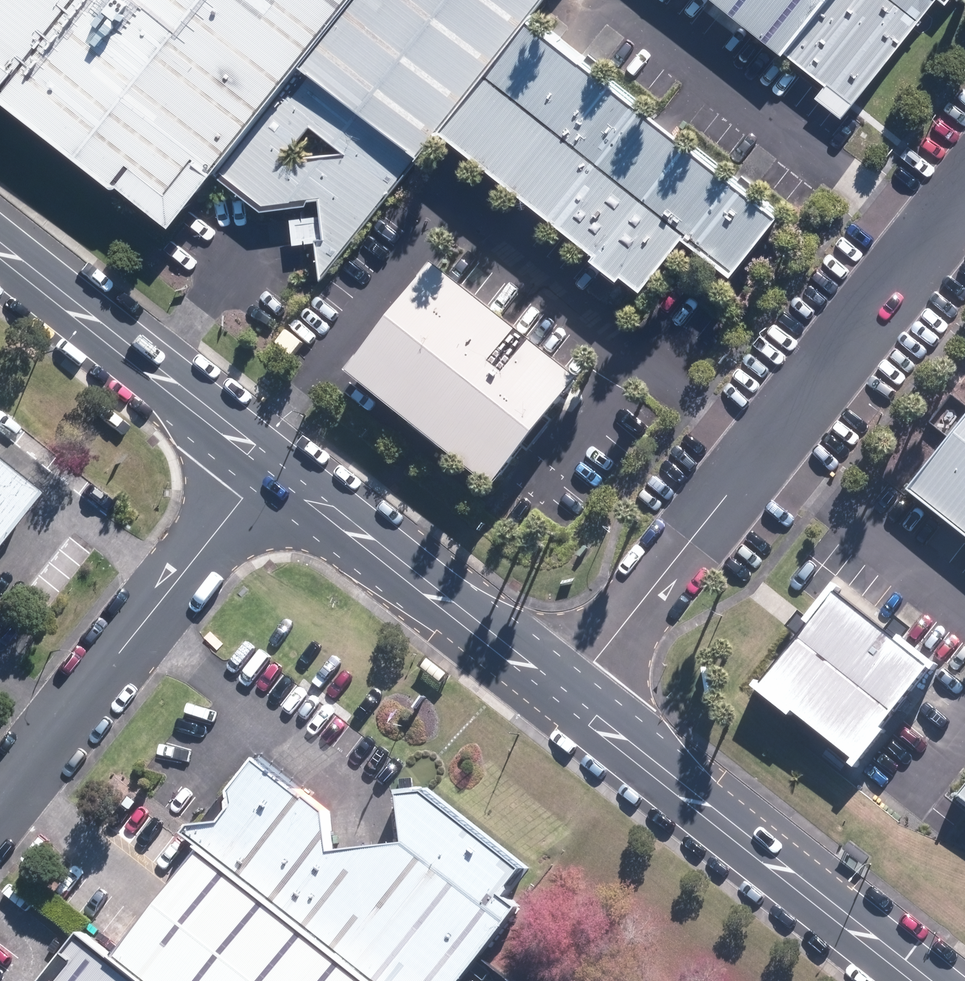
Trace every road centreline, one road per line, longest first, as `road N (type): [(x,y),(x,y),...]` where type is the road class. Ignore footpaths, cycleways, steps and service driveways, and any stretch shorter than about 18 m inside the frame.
road 1 (residential): [(563,695),(964,194)]
road 2 (secondary): [(922,980),(563,695)]
road 3 (residential): [(270,462),(0,806)]
road 4 (secondary): [(563,695),(270,462)]
road 5 (secondary): [(270,462),(0,247)]

